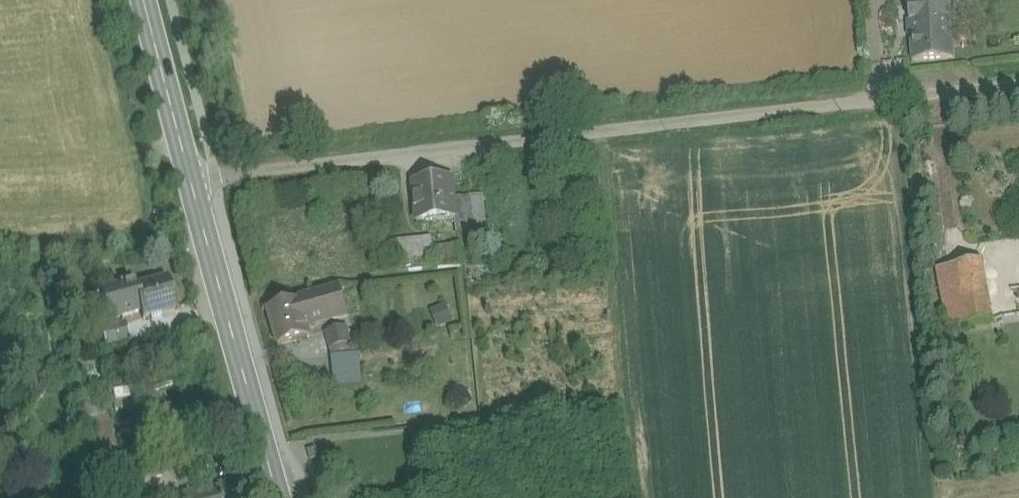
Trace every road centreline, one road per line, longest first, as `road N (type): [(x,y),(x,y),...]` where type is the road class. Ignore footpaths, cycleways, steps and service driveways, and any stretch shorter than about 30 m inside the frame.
road 1 (track): [(190,177),(1018,84)]
road 2 (tertiary): [(284,497),(144,0)]
road 3 (track): [(949,92),(968,247),(1018,240)]

